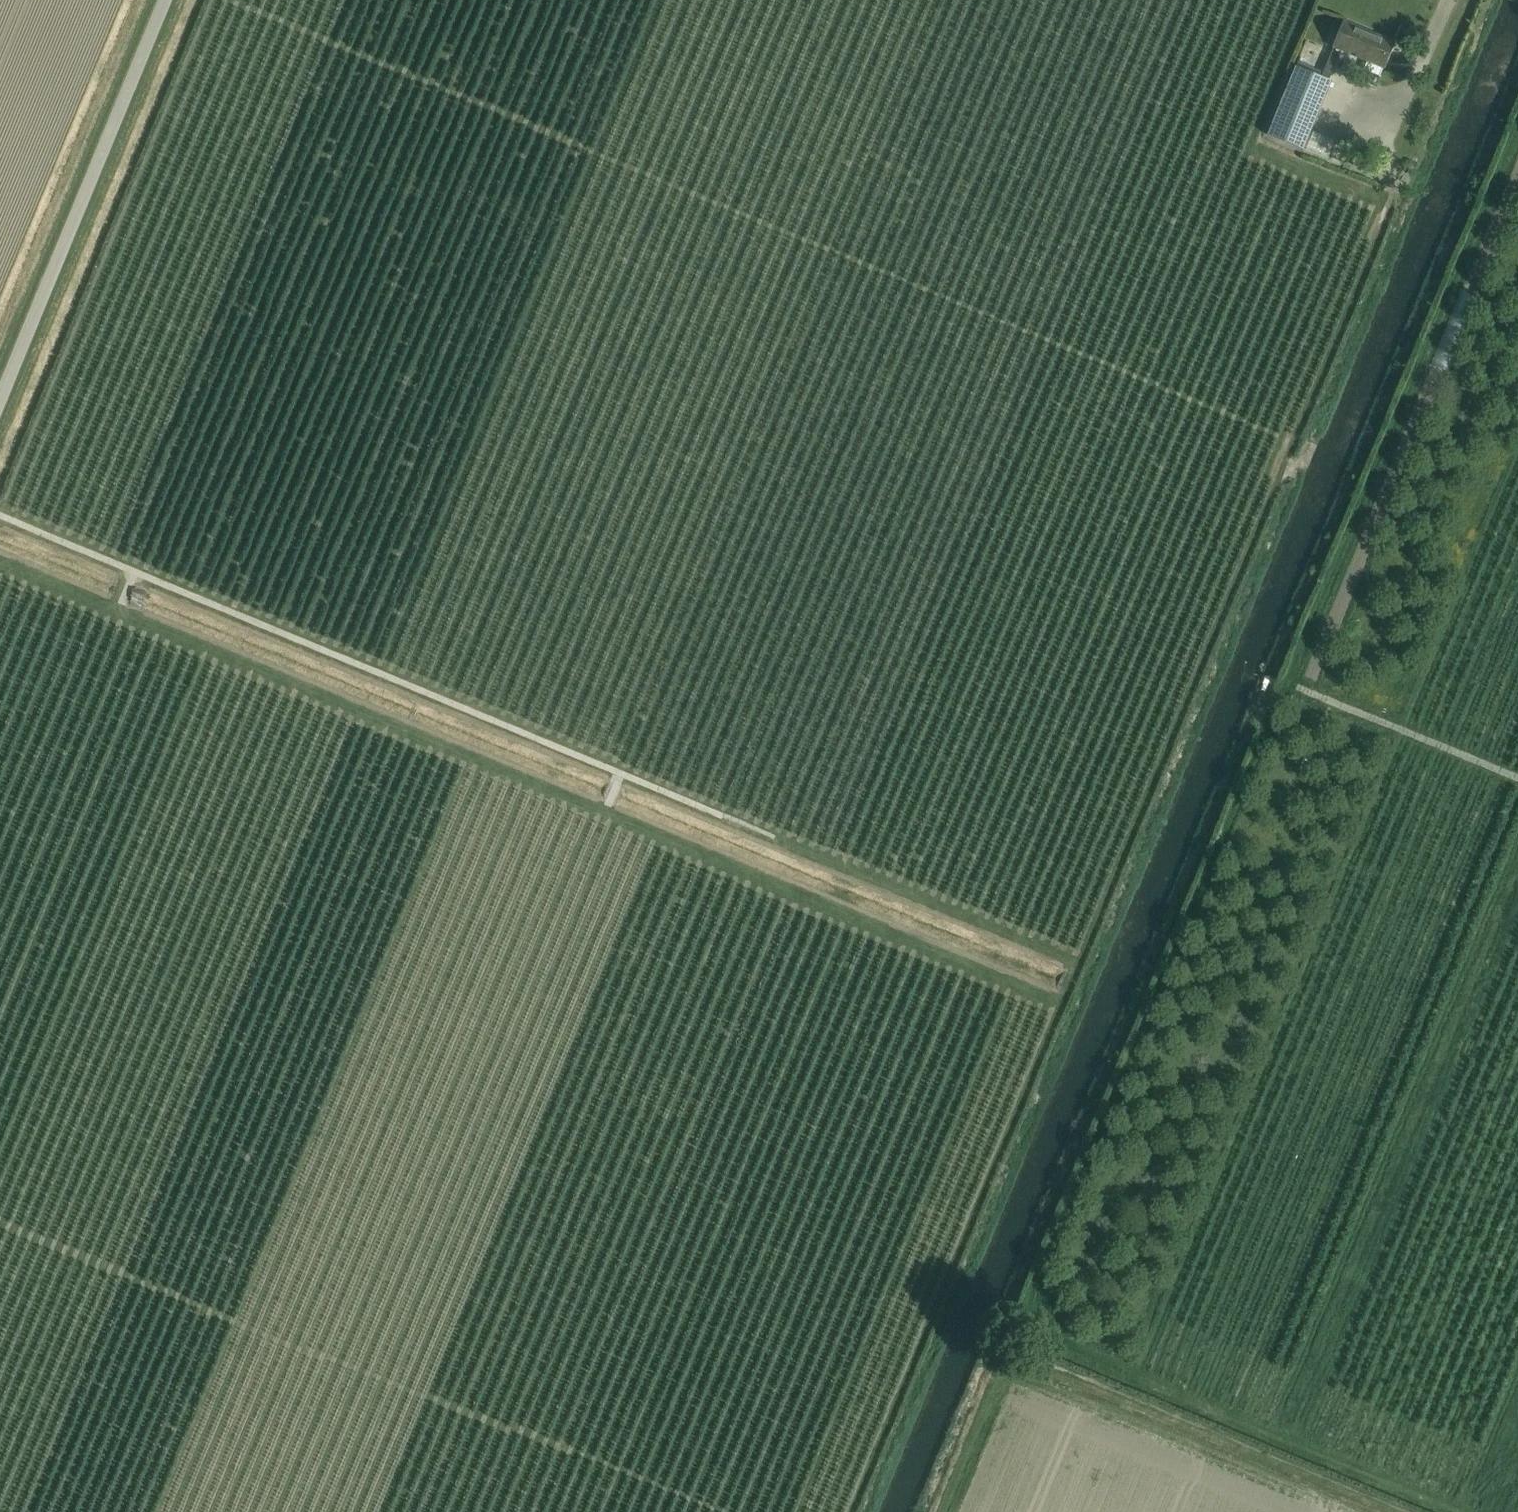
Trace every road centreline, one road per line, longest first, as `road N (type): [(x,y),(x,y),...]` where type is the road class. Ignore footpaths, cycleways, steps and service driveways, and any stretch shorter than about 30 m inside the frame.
road 1 (unclassified): [(0,364),(155,0)]

